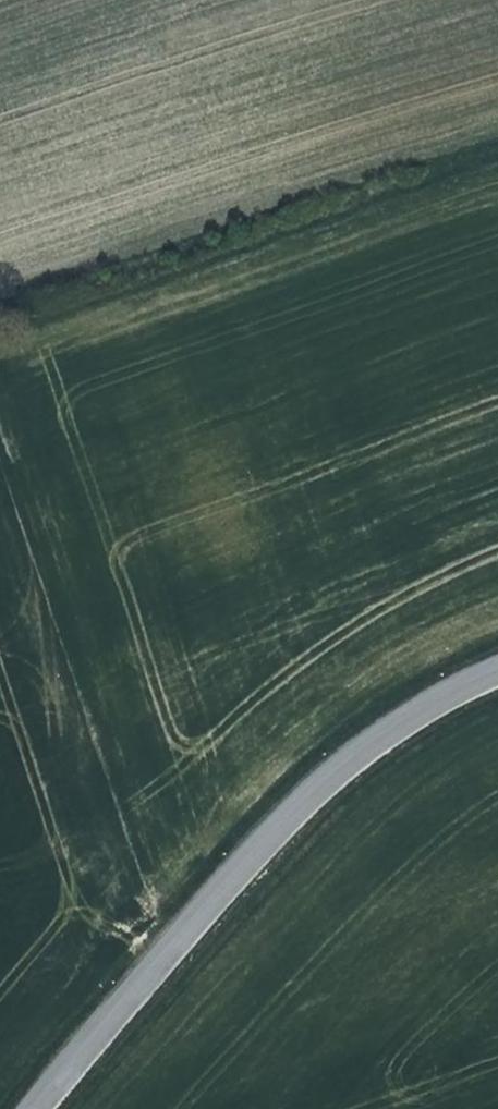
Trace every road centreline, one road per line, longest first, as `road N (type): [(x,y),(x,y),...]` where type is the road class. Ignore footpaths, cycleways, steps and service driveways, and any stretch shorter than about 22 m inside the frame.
road 1 (tertiary): [(34,1108),(280,832),(406,722),(497,677)]

